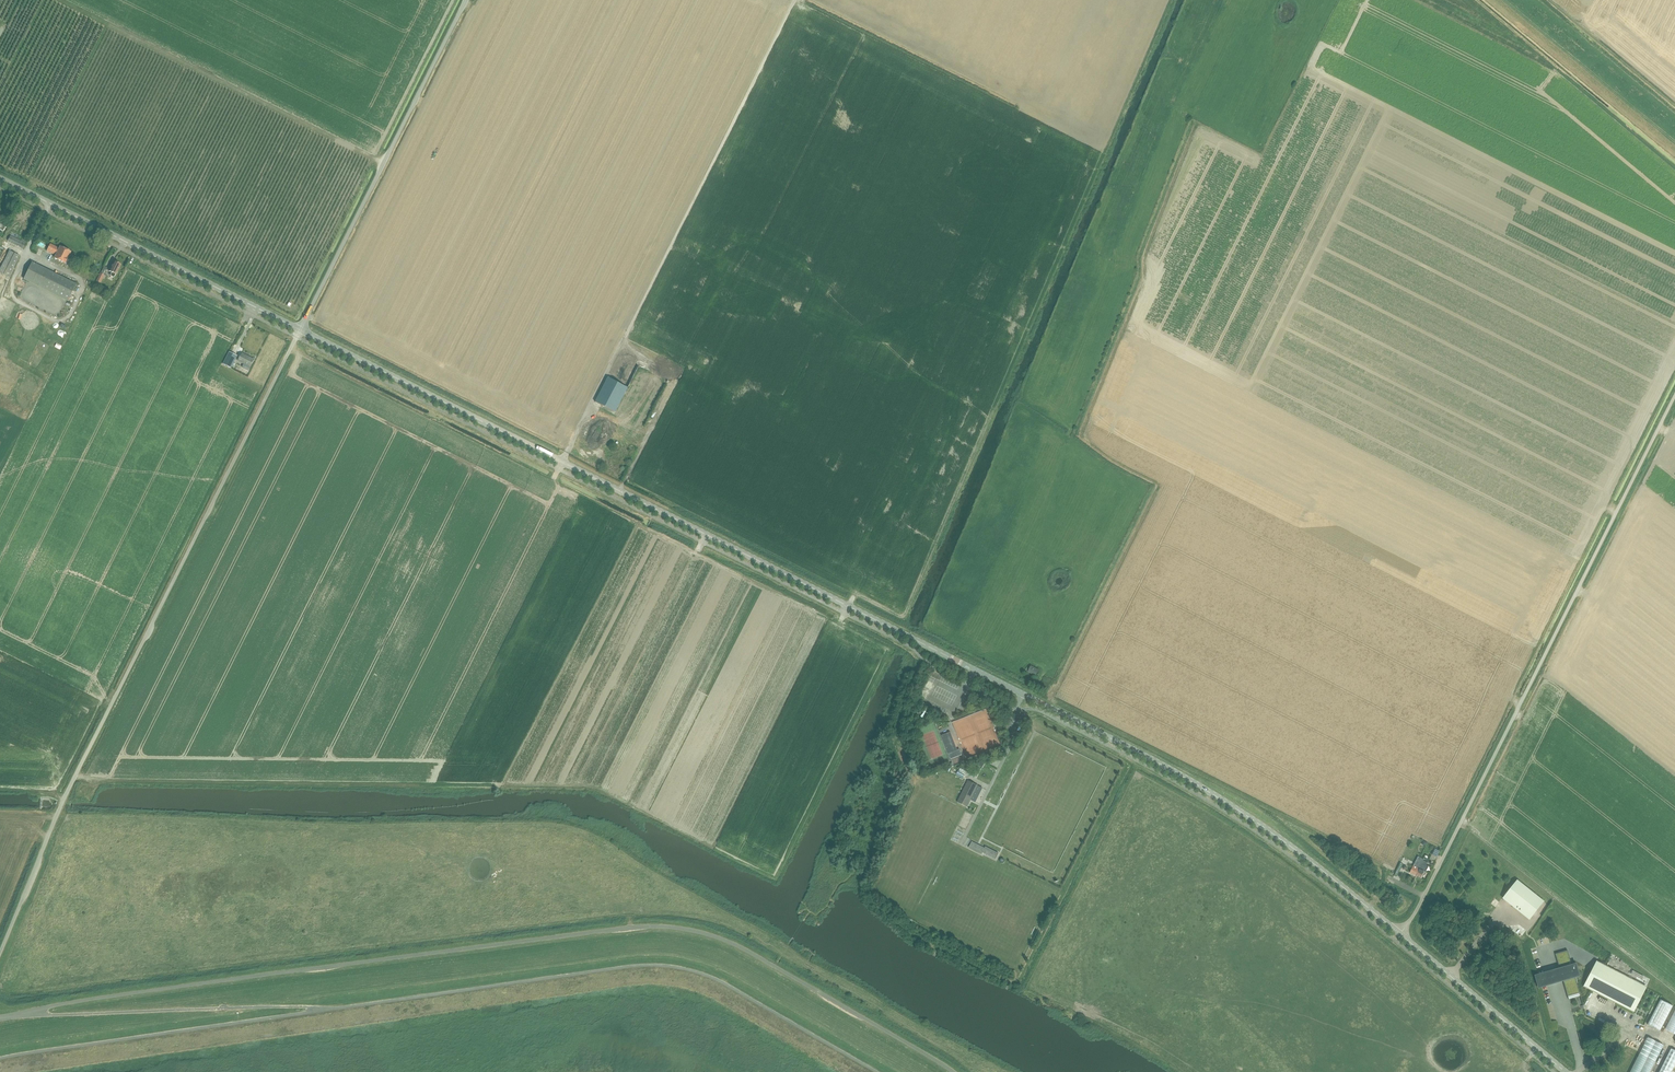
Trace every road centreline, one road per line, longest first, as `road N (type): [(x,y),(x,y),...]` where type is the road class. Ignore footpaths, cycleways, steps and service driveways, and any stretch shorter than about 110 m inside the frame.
road 1 (tertiary): [(1401,934),(1277,836),(1179,774),(300,330)]
road 2 (unclassified): [(953,1071),(749,953),(701,932),(658,928),(0,1017)]
road 3 (unclassified): [(0,956),(58,814),(300,330)]
road 4 (unclassified): [(1401,934),(1674,394)]
road 5 (track): [(795,0),(625,339)]
road 6 (unclassified): [(300,330),(469,0)]
road 7 (tertiary): [(300,330),(0,179)]
road 8 (tertiary): [(1566,1071),(1401,934)]

